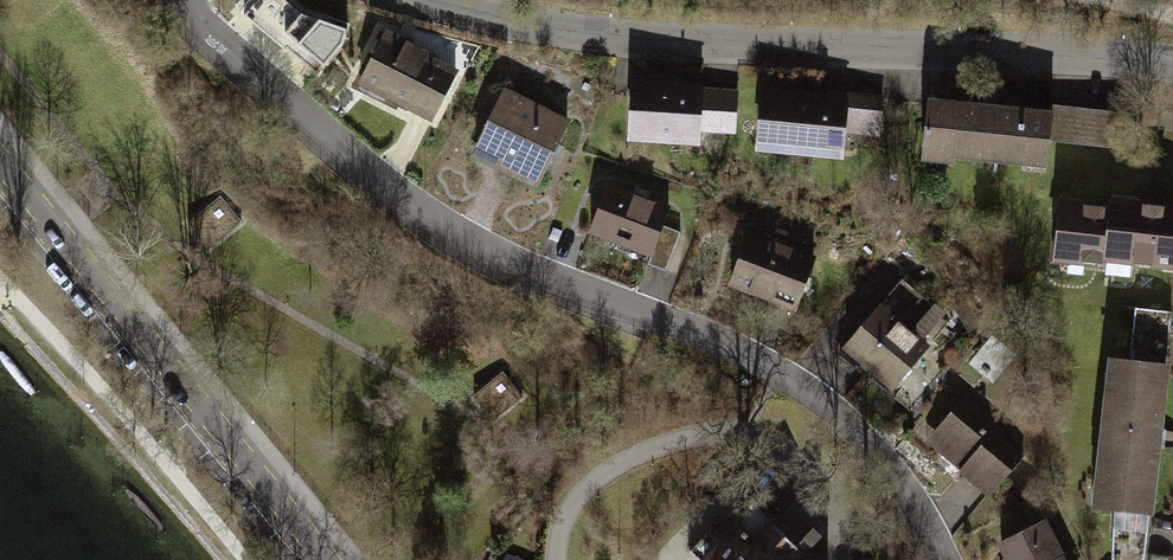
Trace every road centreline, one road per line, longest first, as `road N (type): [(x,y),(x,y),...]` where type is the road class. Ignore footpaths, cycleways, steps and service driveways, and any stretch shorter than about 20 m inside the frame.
road 1 (residential): [(188,0),(414,214),(481,251),(729,346),(811,389),(908,492),(944,559)]
road 2 (unclassified): [(432,0),(652,39),(1172,61)]
road 3 (secondary): [(0,158),(331,559)]

